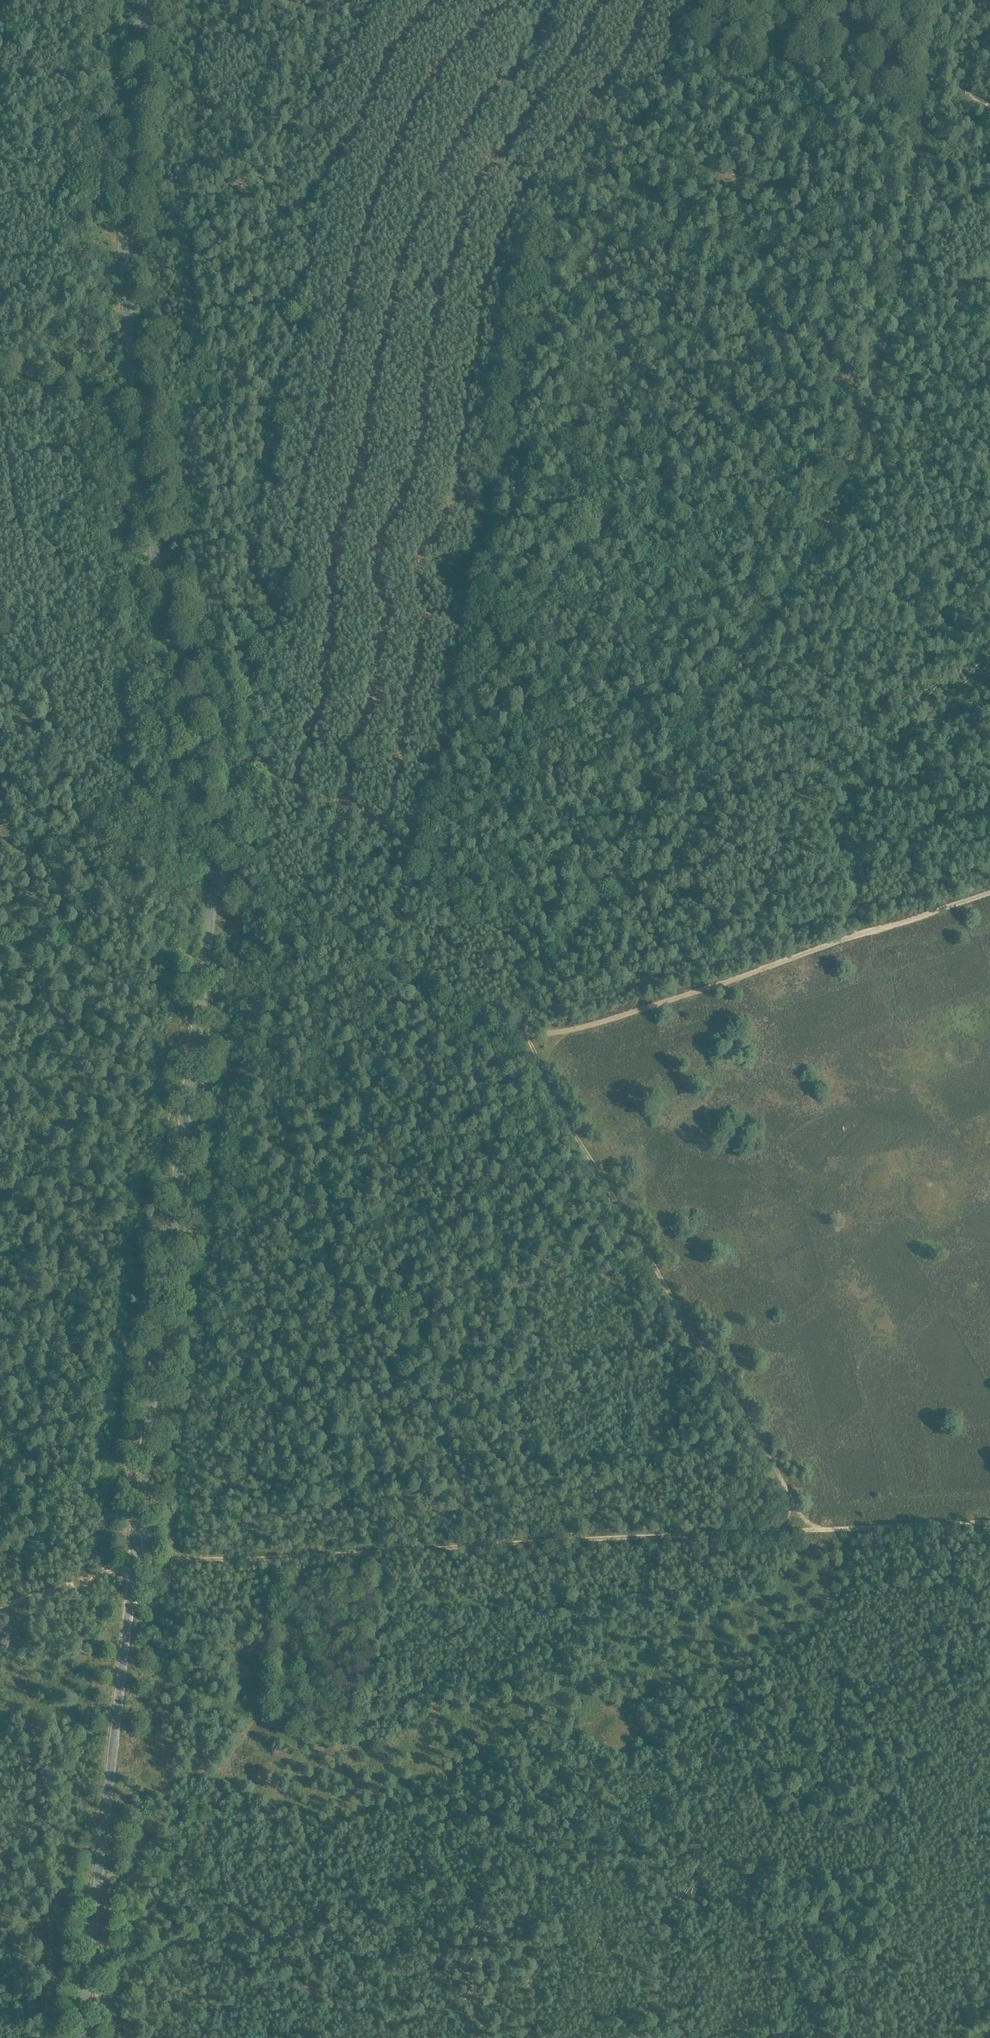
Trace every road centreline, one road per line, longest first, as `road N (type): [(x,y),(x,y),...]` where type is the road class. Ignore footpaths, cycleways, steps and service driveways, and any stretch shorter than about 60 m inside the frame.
road 1 (tertiary): [(81,2037),(216,873),(153,494),(134,306),(149,0)]
road 2 (track): [(989,894),(603,1023),(522,1036),(813,1532)]
road 3 (track): [(934,73),(892,332),(831,516),(648,804),(522,1036)]
road 4 (track): [(136,1564),(989,1524)]
road 5 (track): [(450,1008),(216,873)]
road 6 (track): [(136,1564),(0,1605)]

